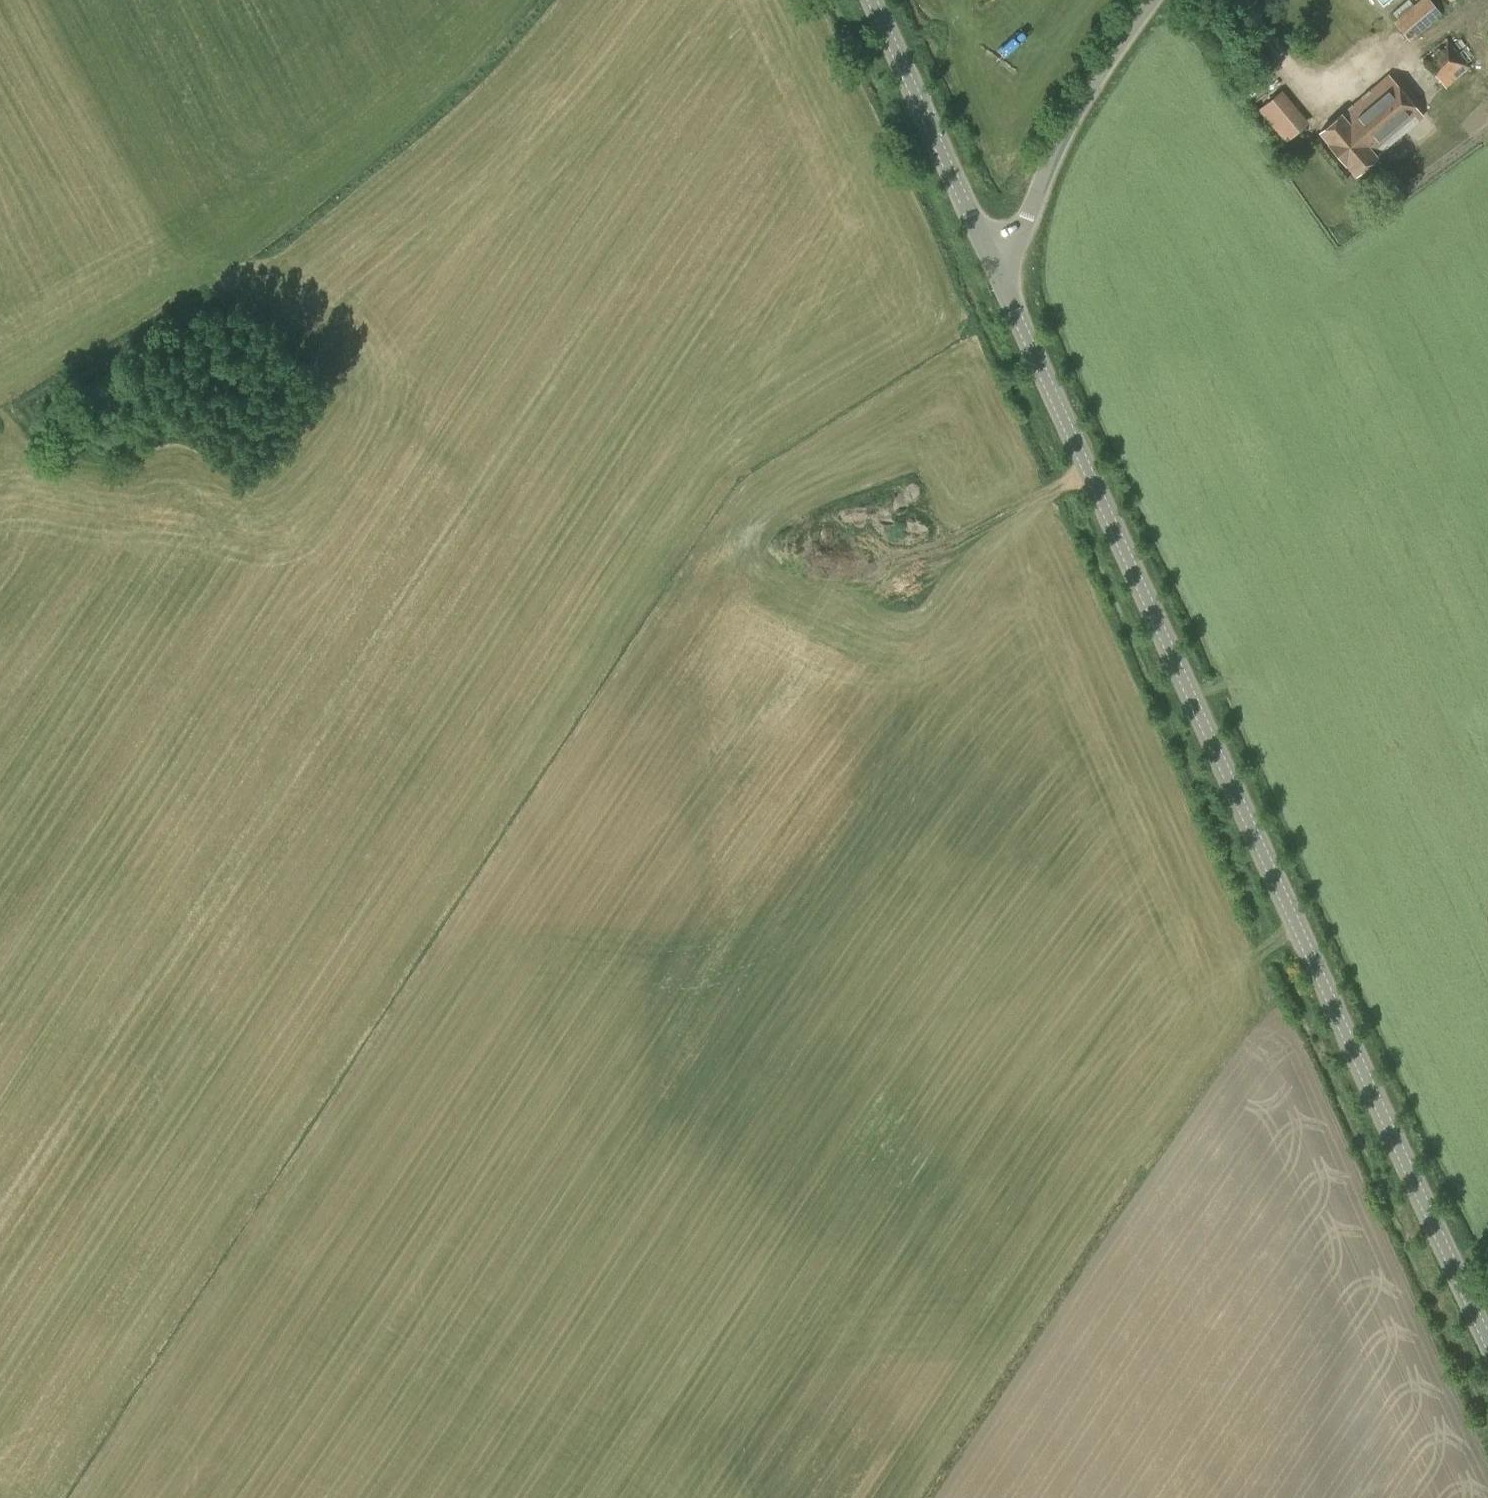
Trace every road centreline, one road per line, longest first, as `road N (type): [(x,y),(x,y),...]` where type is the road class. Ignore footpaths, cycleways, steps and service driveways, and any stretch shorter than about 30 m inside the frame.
road 1 (tertiary): [(1487,1342),(997,273)]
road 2 (unclassified): [(997,273),(1082,100),(1151,0)]
road 3 (tertiary): [(997,273),(873,0)]

